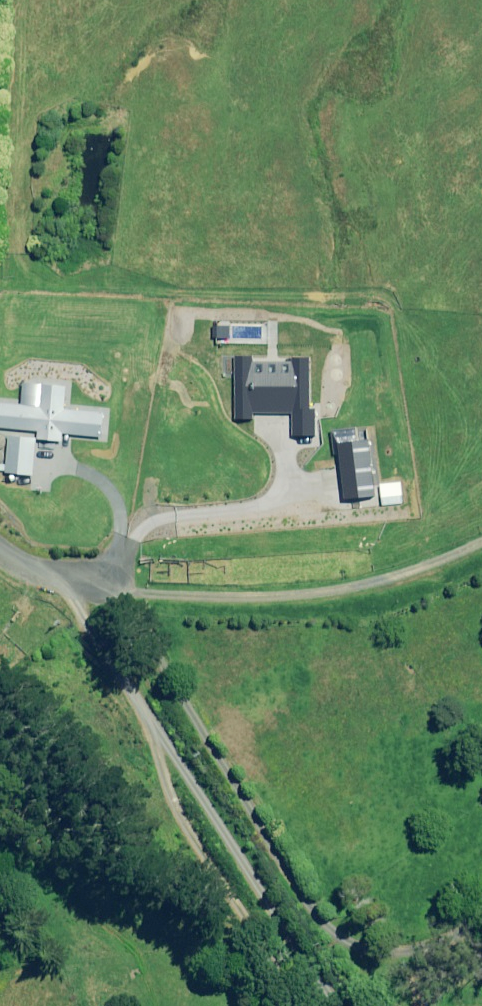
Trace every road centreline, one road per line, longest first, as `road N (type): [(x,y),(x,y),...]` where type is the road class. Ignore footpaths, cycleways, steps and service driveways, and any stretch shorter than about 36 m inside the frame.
road 1 (track): [(137,589),(275,597),(335,589),(385,581),(481,541)]
road 2 (unclassified): [(0,549),(56,575),(137,589)]

